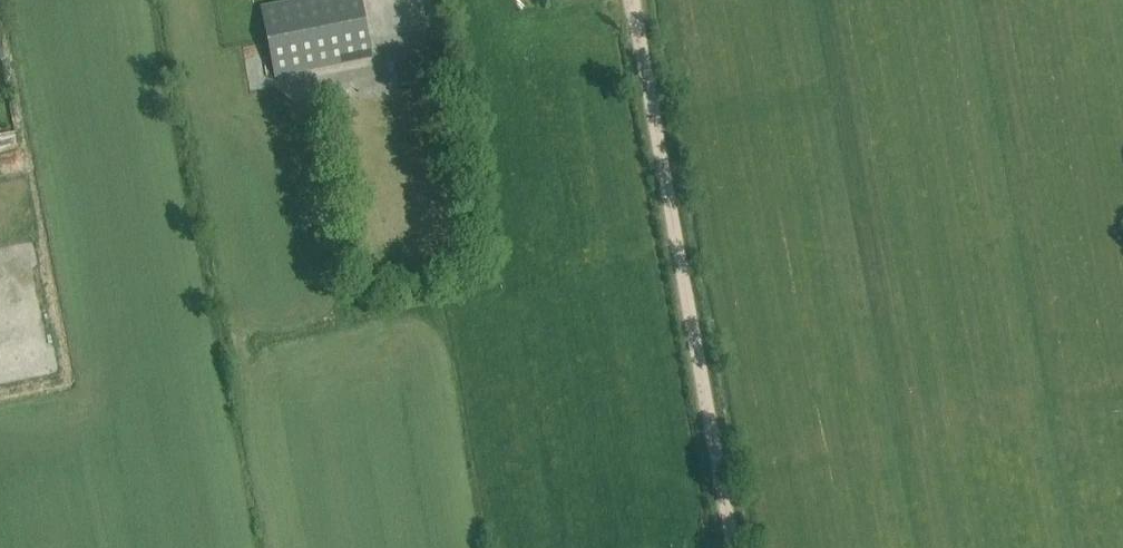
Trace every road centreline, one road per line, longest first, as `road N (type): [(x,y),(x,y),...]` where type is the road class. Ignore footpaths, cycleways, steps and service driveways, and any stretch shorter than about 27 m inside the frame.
road 1 (track): [(632,0),(733,547)]

